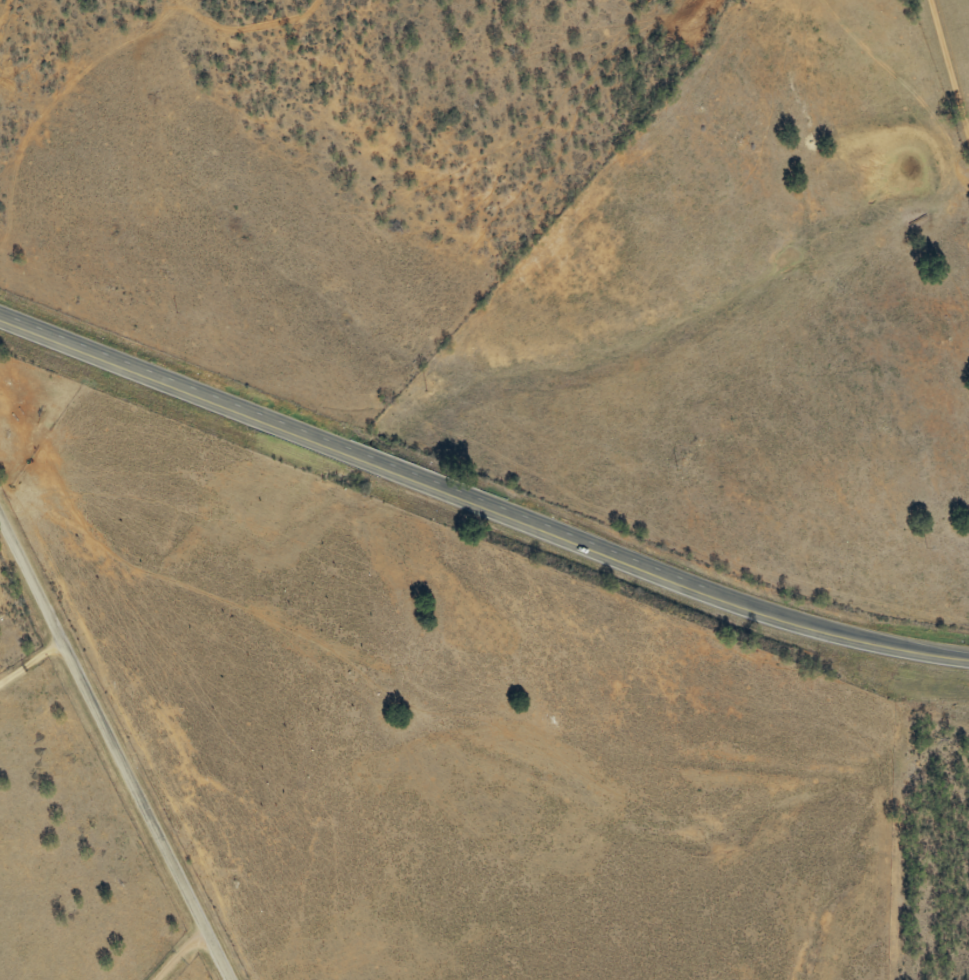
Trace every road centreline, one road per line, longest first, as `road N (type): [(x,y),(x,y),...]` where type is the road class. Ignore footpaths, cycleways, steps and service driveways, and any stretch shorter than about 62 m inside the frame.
road 1 (primary): [(0,323),(705,591),(889,651),(968,660)]
road 2 (residential): [(235,979),(42,579),(0,516)]
road 3 (residential): [(968,149),(933,0)]

